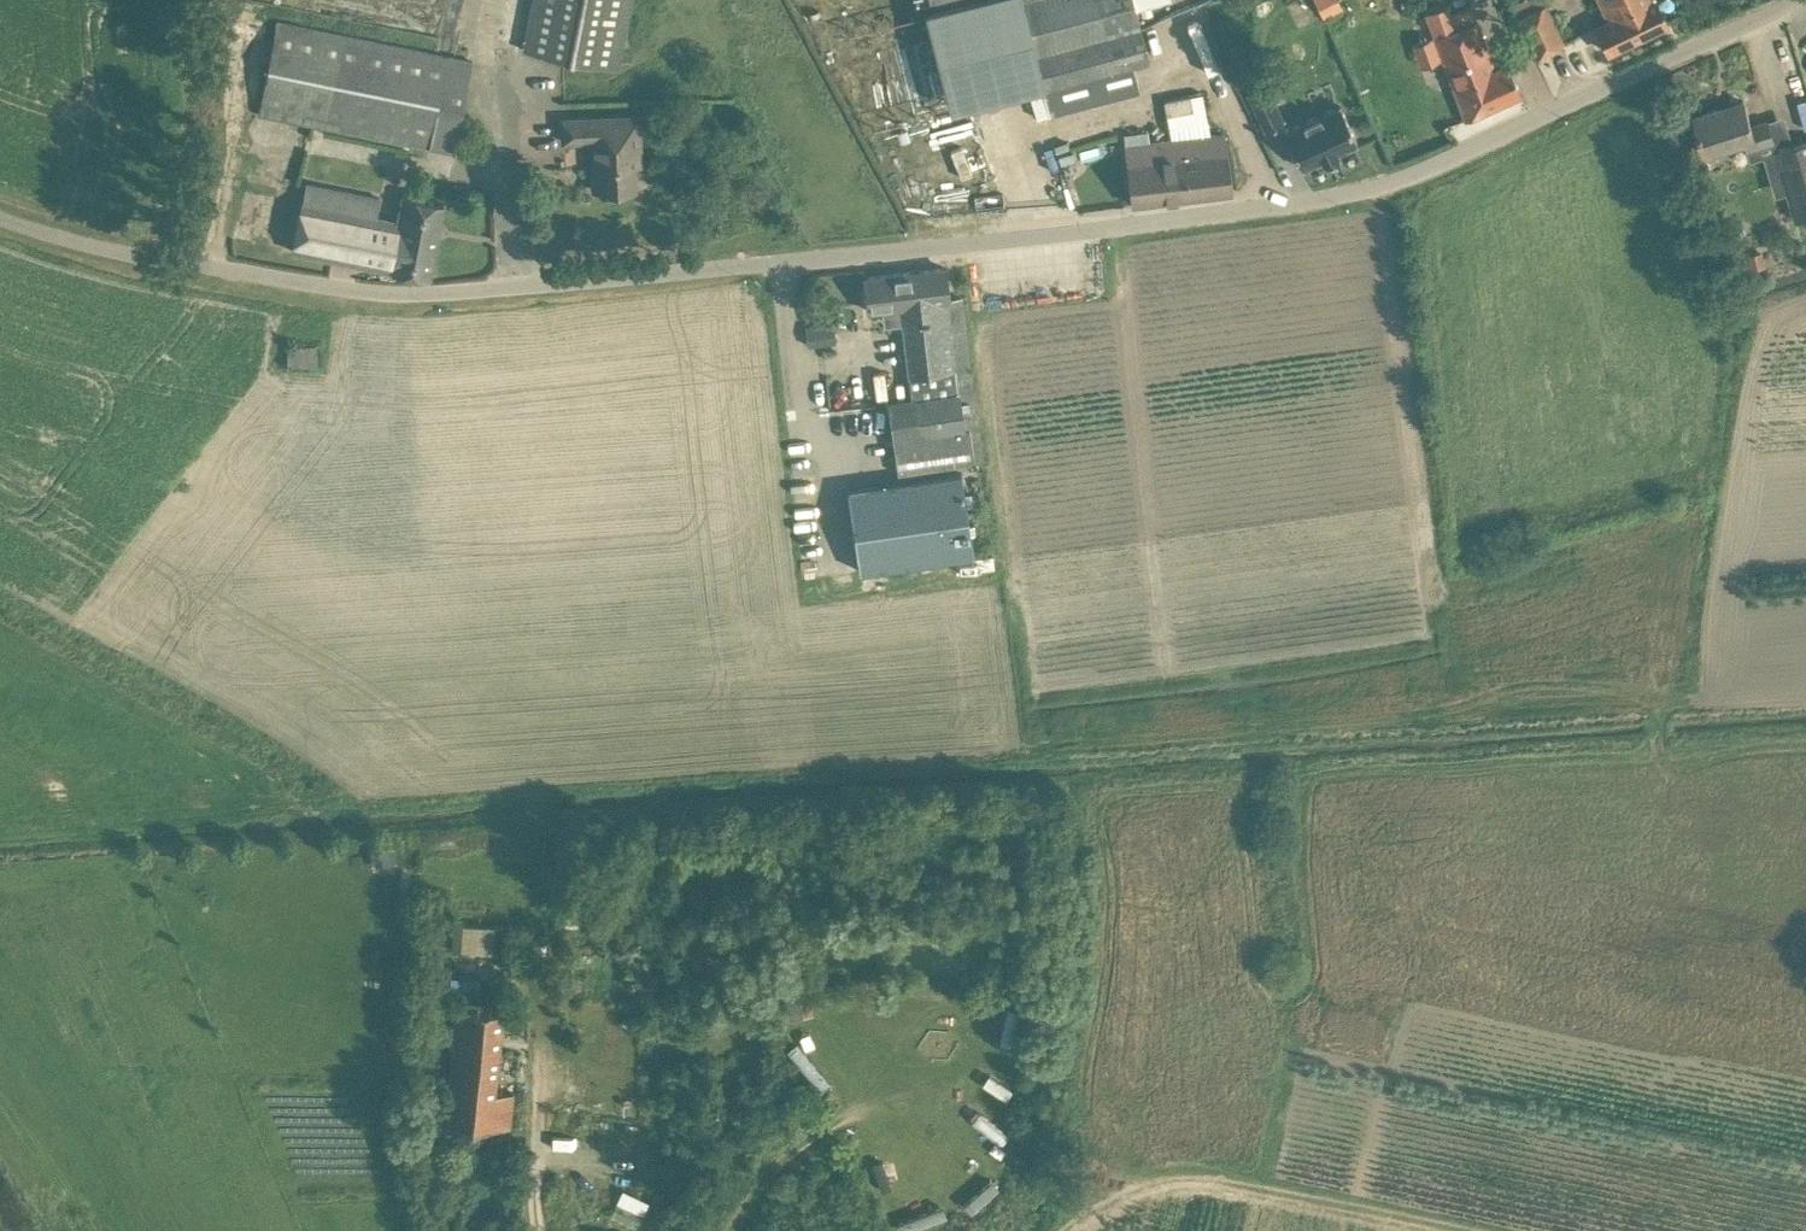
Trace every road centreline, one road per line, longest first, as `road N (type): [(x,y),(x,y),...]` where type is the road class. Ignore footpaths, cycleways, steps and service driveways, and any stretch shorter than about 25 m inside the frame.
road 1 (unclassified): [(1787,0),(1381,191),(1189,219),(436,291),(352,291),(157,259),(0,206)]

